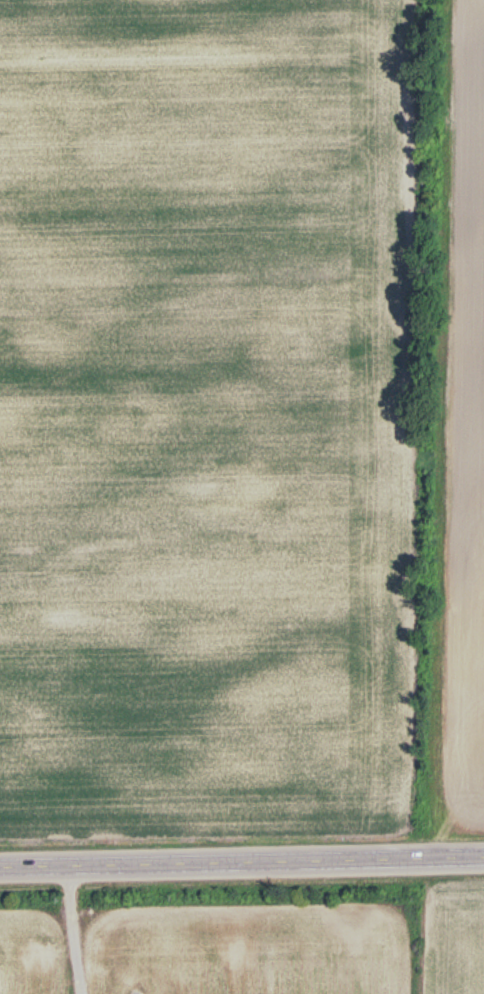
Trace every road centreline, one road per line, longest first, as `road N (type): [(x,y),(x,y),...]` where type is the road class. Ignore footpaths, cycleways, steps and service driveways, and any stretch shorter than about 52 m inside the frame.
road 1 (primary): [(0,868),(483,860)]

